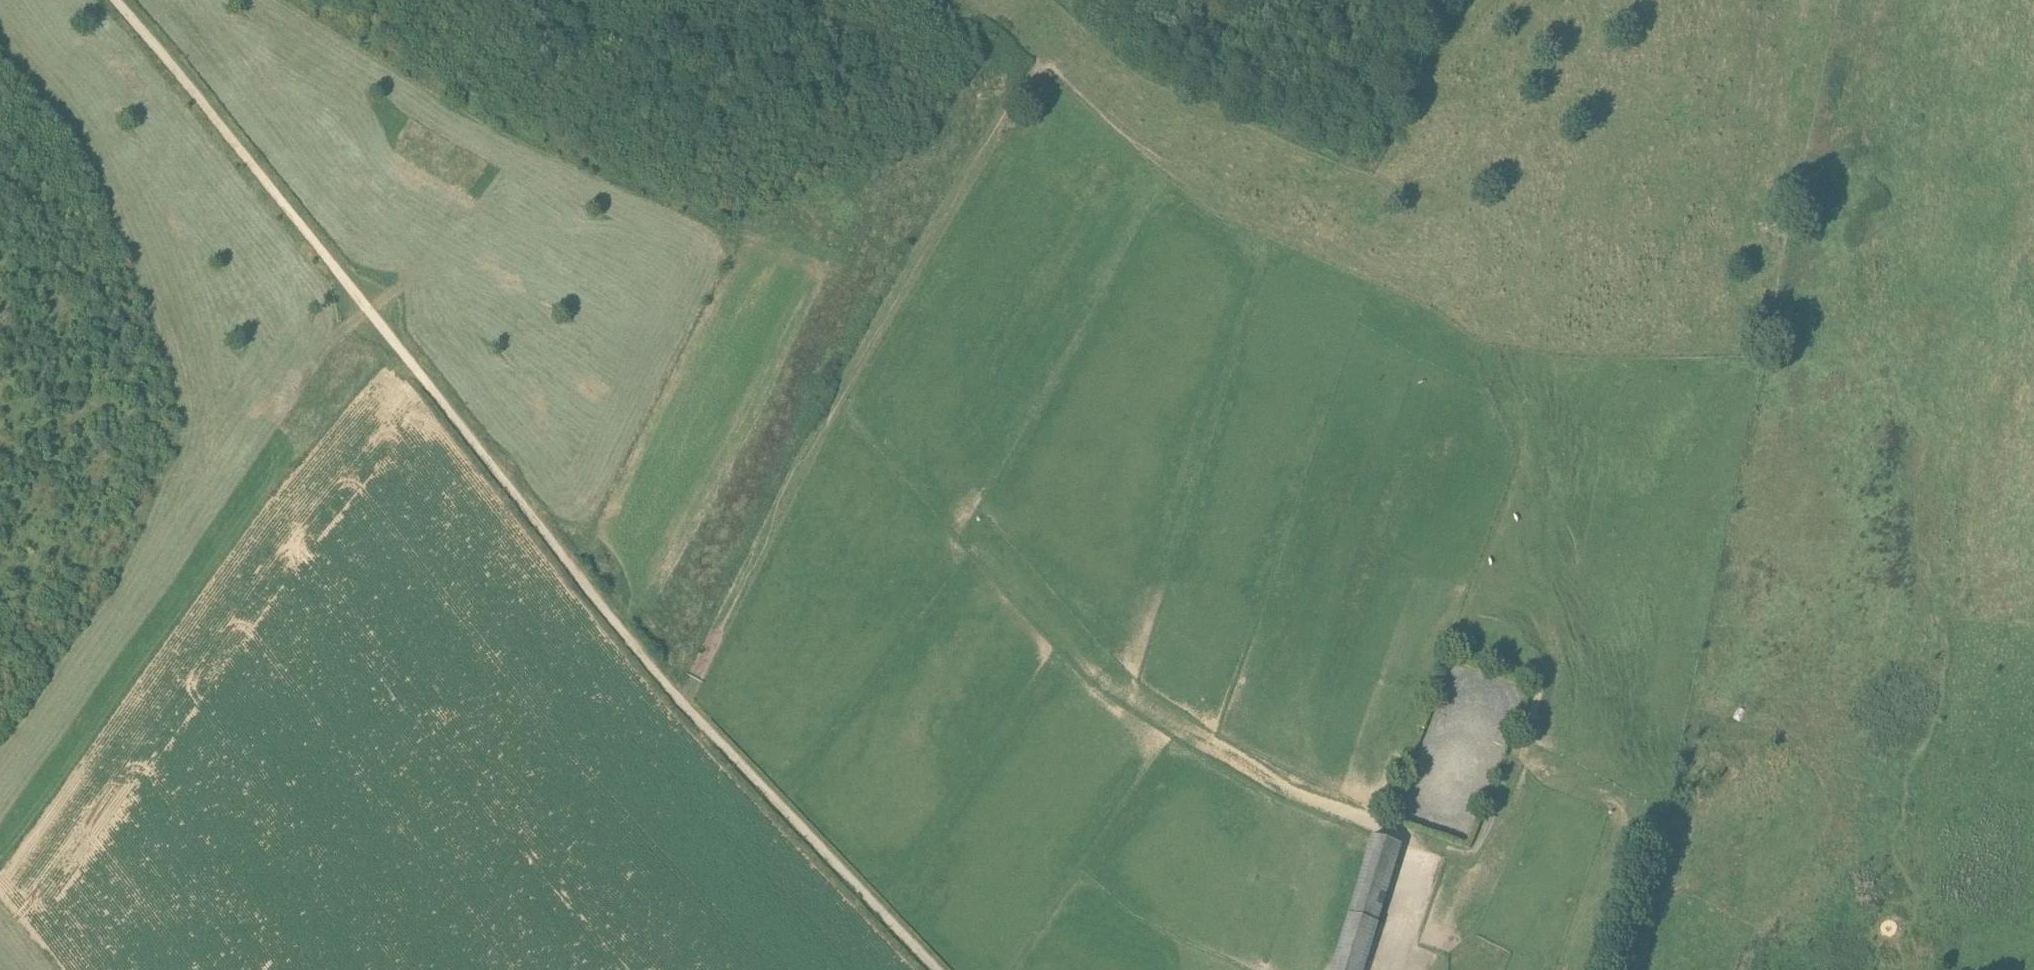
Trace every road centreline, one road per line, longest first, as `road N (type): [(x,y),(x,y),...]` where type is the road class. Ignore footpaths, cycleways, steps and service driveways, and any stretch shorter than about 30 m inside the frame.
road 1 (track): [(115,0),(664,684),(937,969)]

